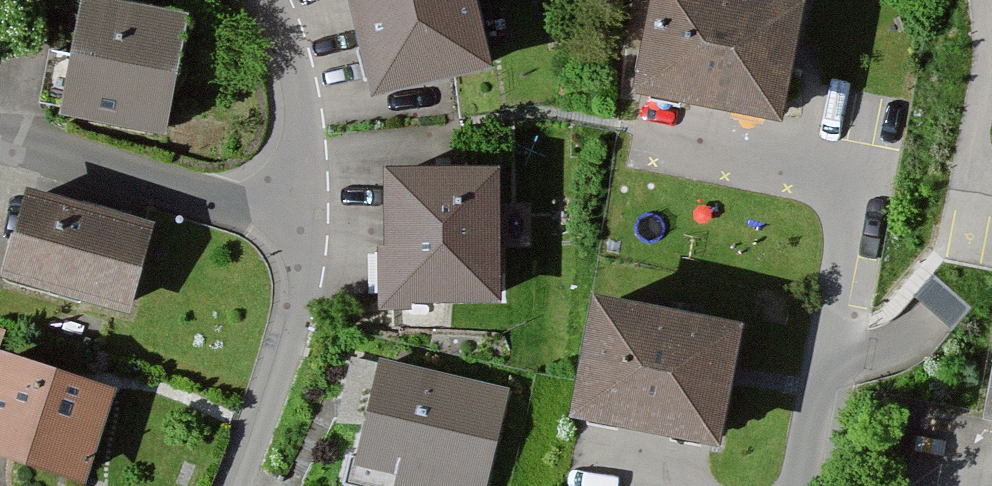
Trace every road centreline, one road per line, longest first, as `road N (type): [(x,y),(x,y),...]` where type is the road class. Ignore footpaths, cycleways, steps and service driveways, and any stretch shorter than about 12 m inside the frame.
road 1 (residential): [(800,485),(855,185),(642,146)]
road 2 (residential): [(308,211),(0,132)]
road 3 (residential): [(239,485),(297,304),(308,211)]
road 4 (residential): [(308,211),(293,58),(265,0)]
road 5 (residential): [(983,0),(970,185),(991,189)]

